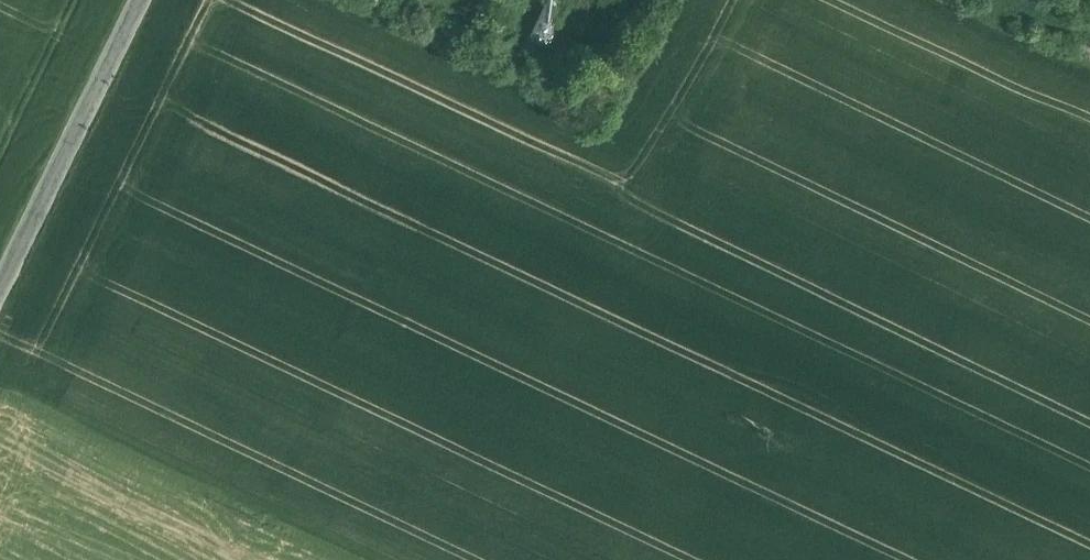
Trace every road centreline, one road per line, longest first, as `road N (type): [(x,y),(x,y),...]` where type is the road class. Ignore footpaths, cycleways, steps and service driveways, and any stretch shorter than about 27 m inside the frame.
road 1 (unclassified): [(139,0),(0,284)]

